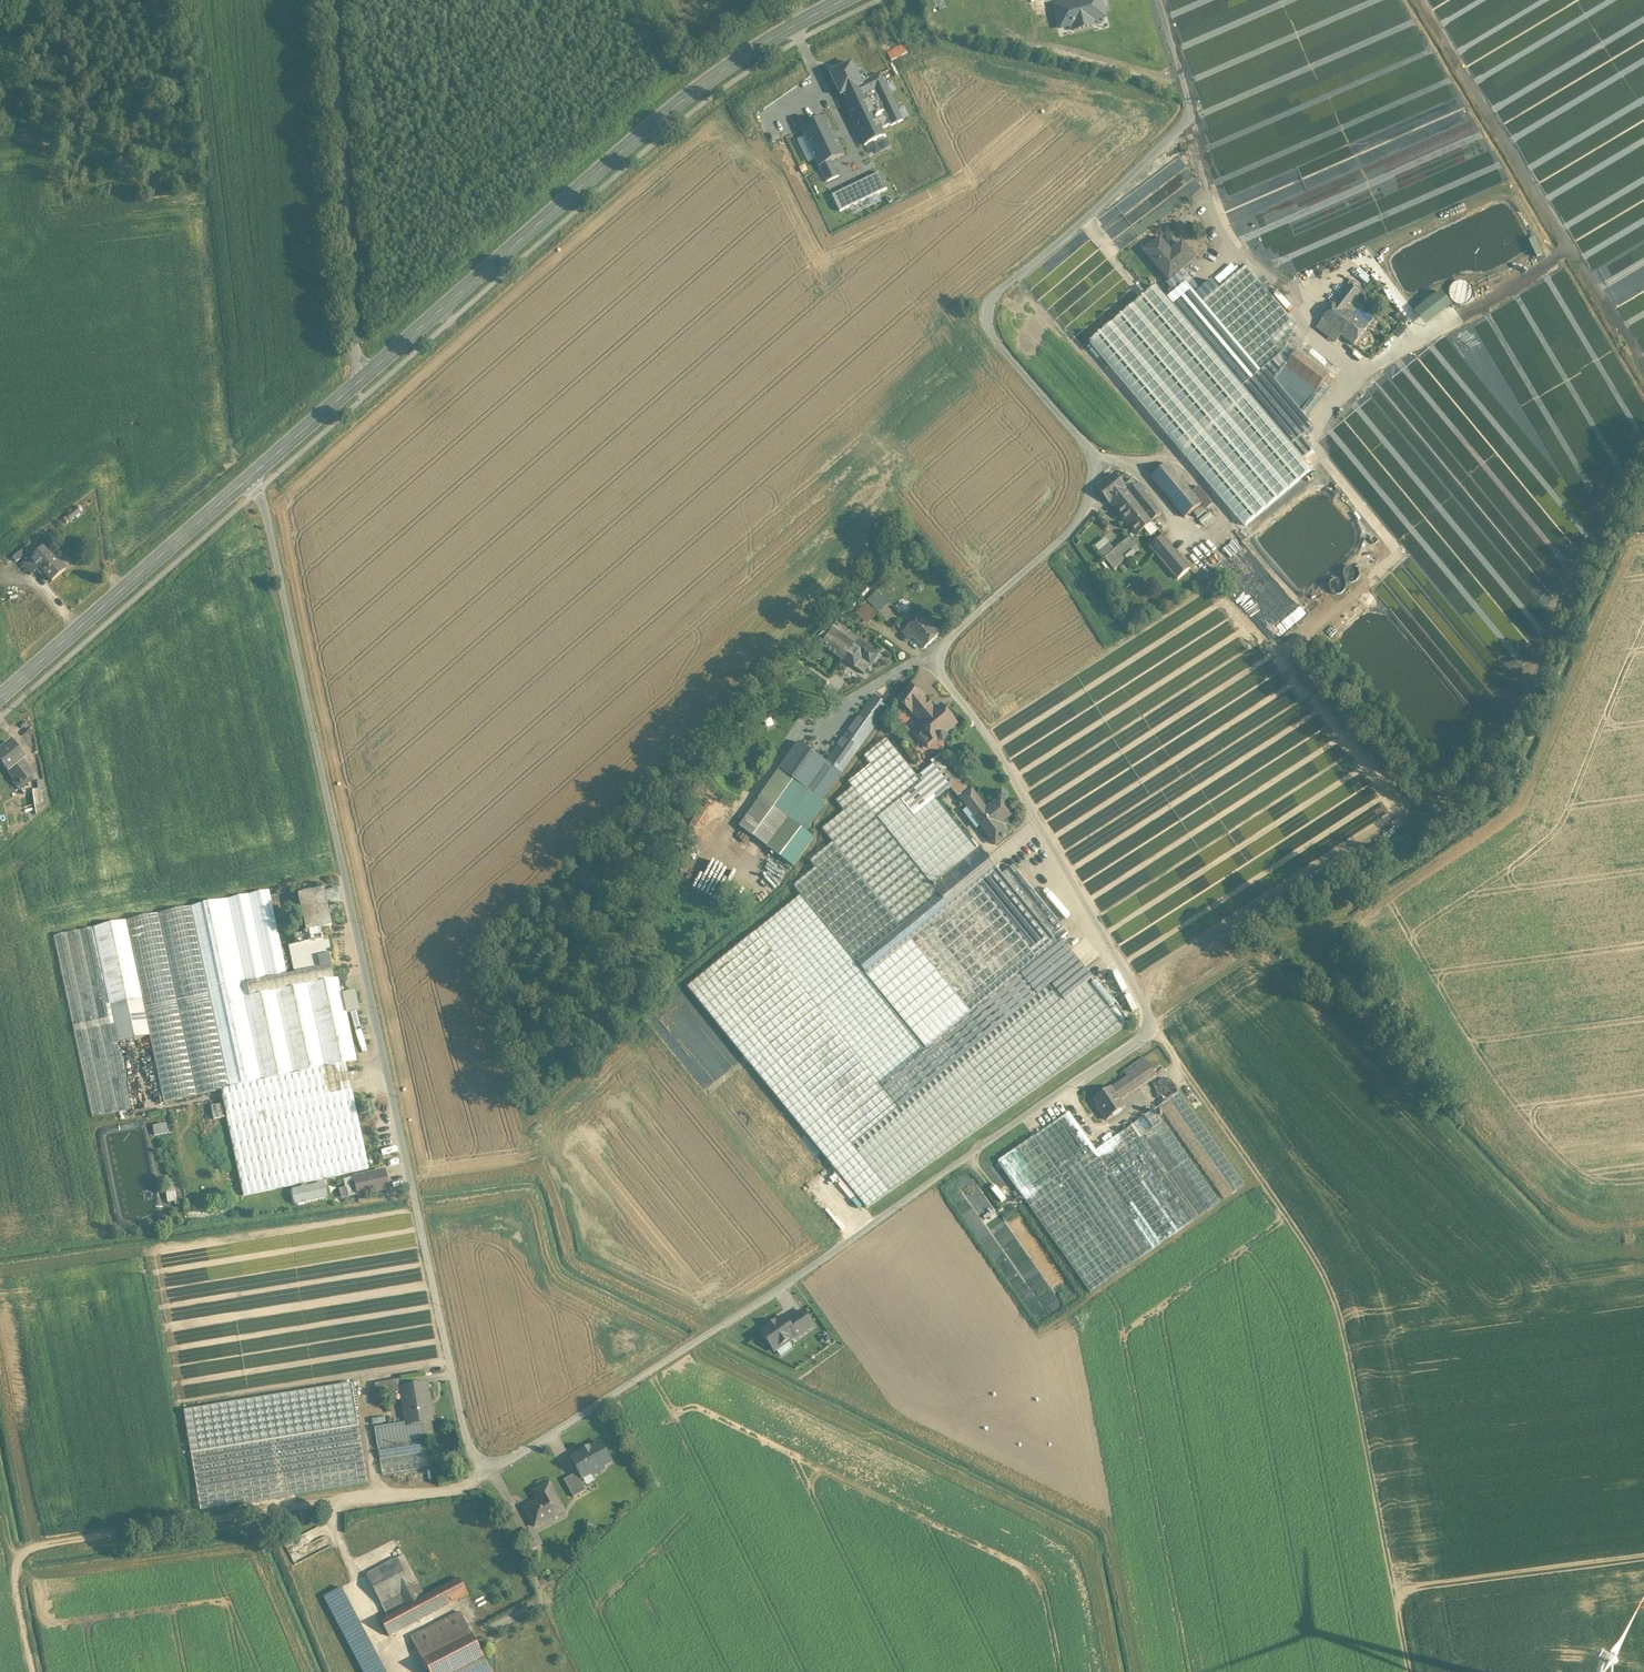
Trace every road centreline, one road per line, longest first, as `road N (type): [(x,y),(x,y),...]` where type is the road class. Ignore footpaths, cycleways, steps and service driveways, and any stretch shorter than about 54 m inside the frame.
road 1 (unclassified): [(1159,0),(1188,118),(989,306),(997,342),(1084,444),(1091,459),(1088,494),(1063,538),(948,641),(940,661),(1140,998),(1144,1030),(827,1256),(521,1454),(488,1461)]
road 2 (unclassified): [(249,478),(267,518),(469,1446),(488,1461)]
road 3 (track): [(1147,1015),(1334,1297),(1399,1596)]
road 4 (secondary): [(363,378),(660,117),(760,45),(844,0)]
road 5 (track): [(450,1490),(40,1546),(18,1557),(15,1581),(32,1671)]
road 6 (unclassified): [(327,0),(352,347),(363,378)]
road 7 (secondary): [(0,698),(249,478)]
road 8 (track): [(1643,1559),(1399,1596)]
road 9 (secondary): [(249,478),(363,378)]

